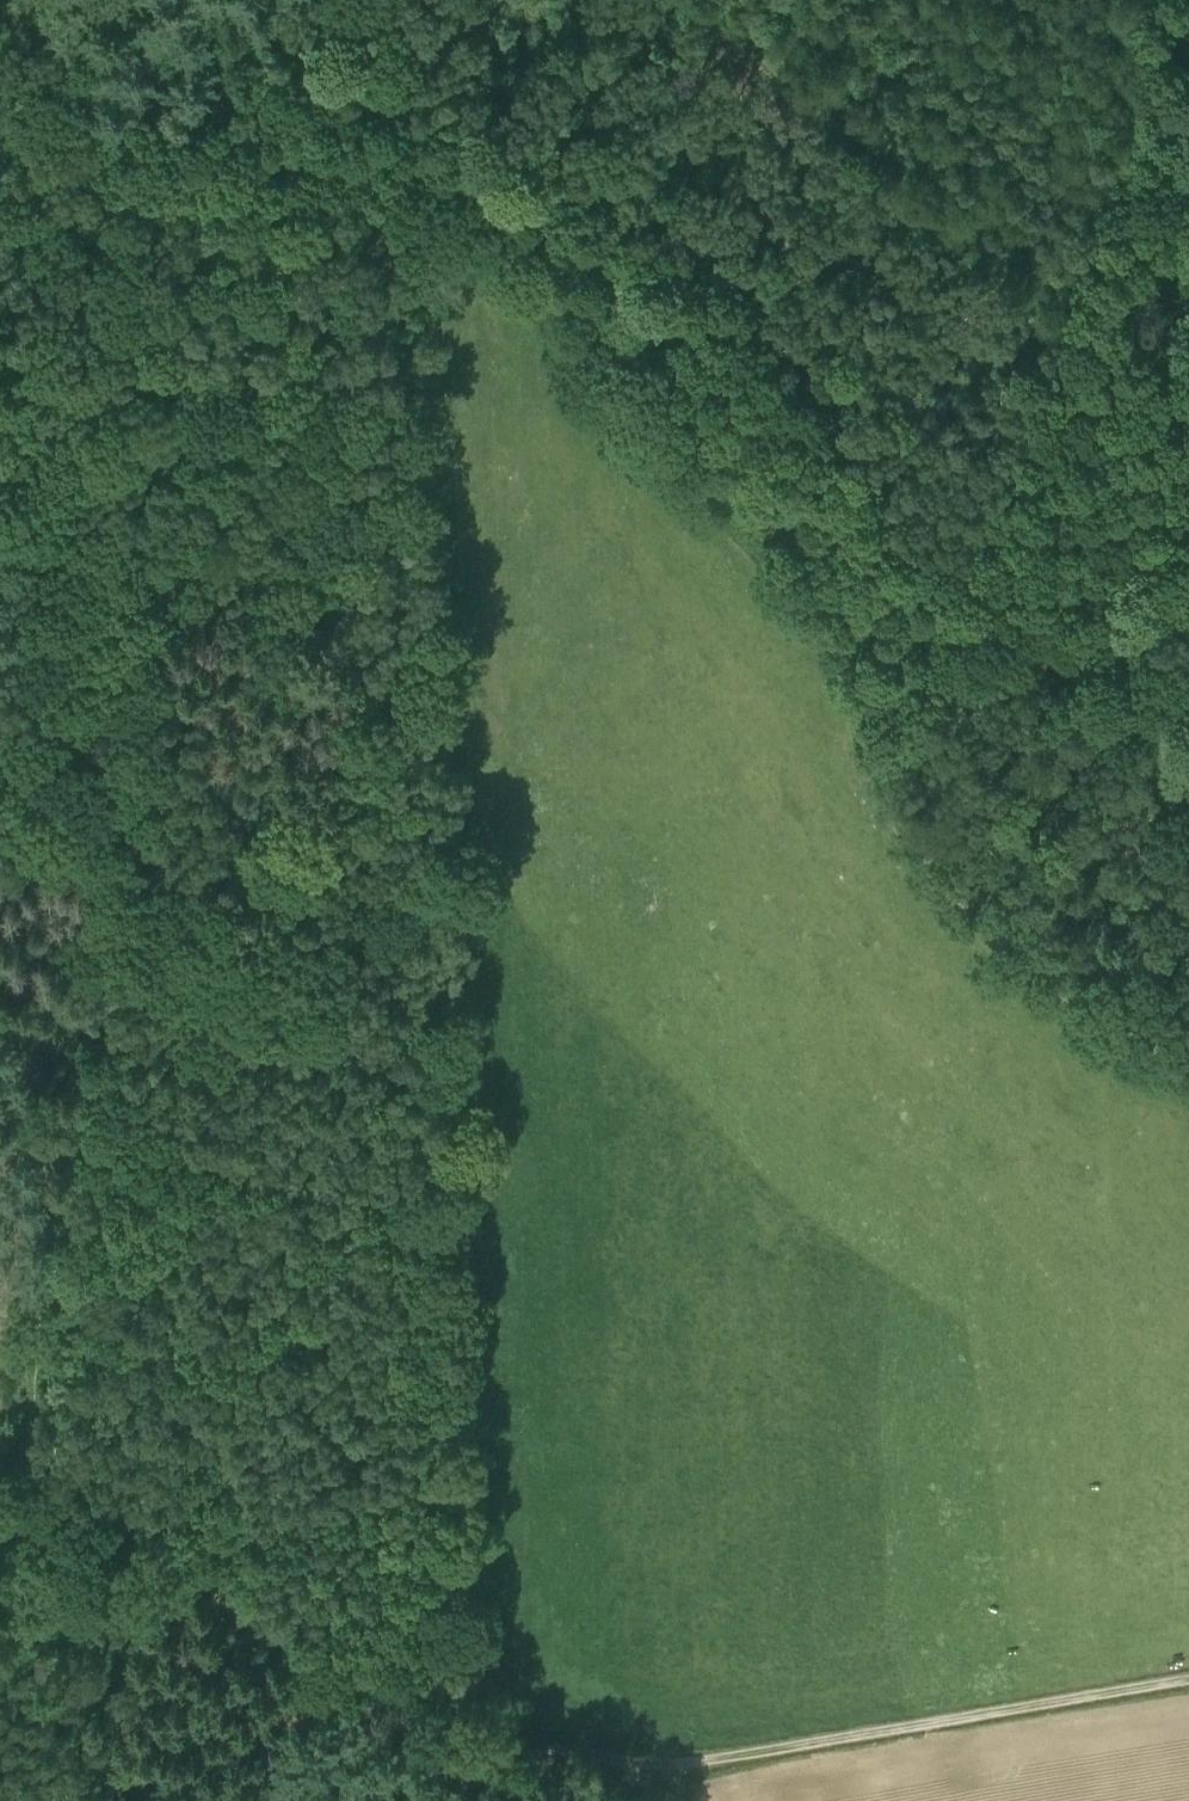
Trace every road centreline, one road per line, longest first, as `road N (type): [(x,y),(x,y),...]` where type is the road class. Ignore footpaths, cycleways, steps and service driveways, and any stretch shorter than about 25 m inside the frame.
road 1 (track): [(1188,1049),(1051,965),(977,903),(931,838),(843,666),(791,588),(665,459),(540,282),(485,236),(440,213)]
road 2 (track): [(1188,1677),(670,1763)]
road 3 (track): [(436,1729),(250,1626),(156,1543),(11,1497)]
road 4 (track): [(440,213),(361,192),(200,203),(147,187)]
road 5 (track): [(670,1763),(569,1757),(436,1729)]
road 6 (track): [(147,187),(34,0)]

